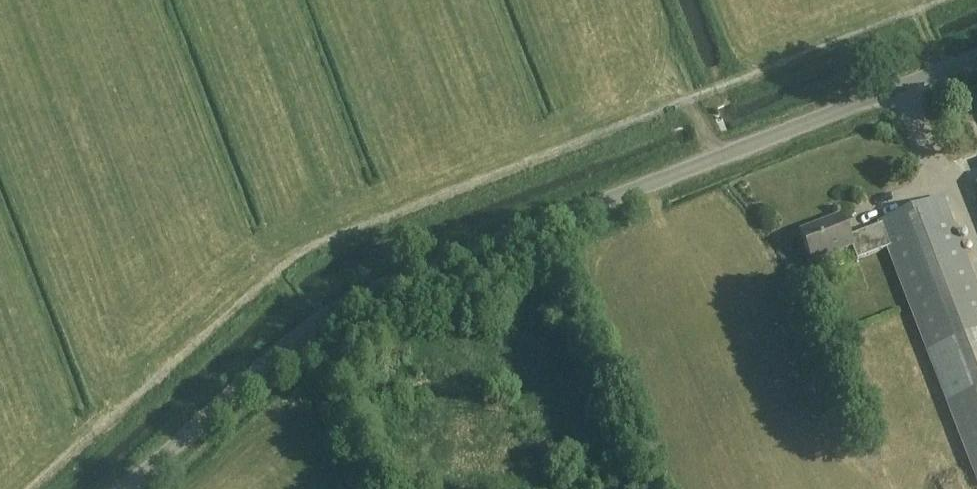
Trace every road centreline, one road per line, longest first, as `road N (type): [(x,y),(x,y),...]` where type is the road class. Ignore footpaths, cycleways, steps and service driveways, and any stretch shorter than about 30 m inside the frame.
road 1 (track): [(31,488),(293,263),(956,0)]
road 2 (unclassified): [(120,488),(277,352),(363,293),(976,55)]

